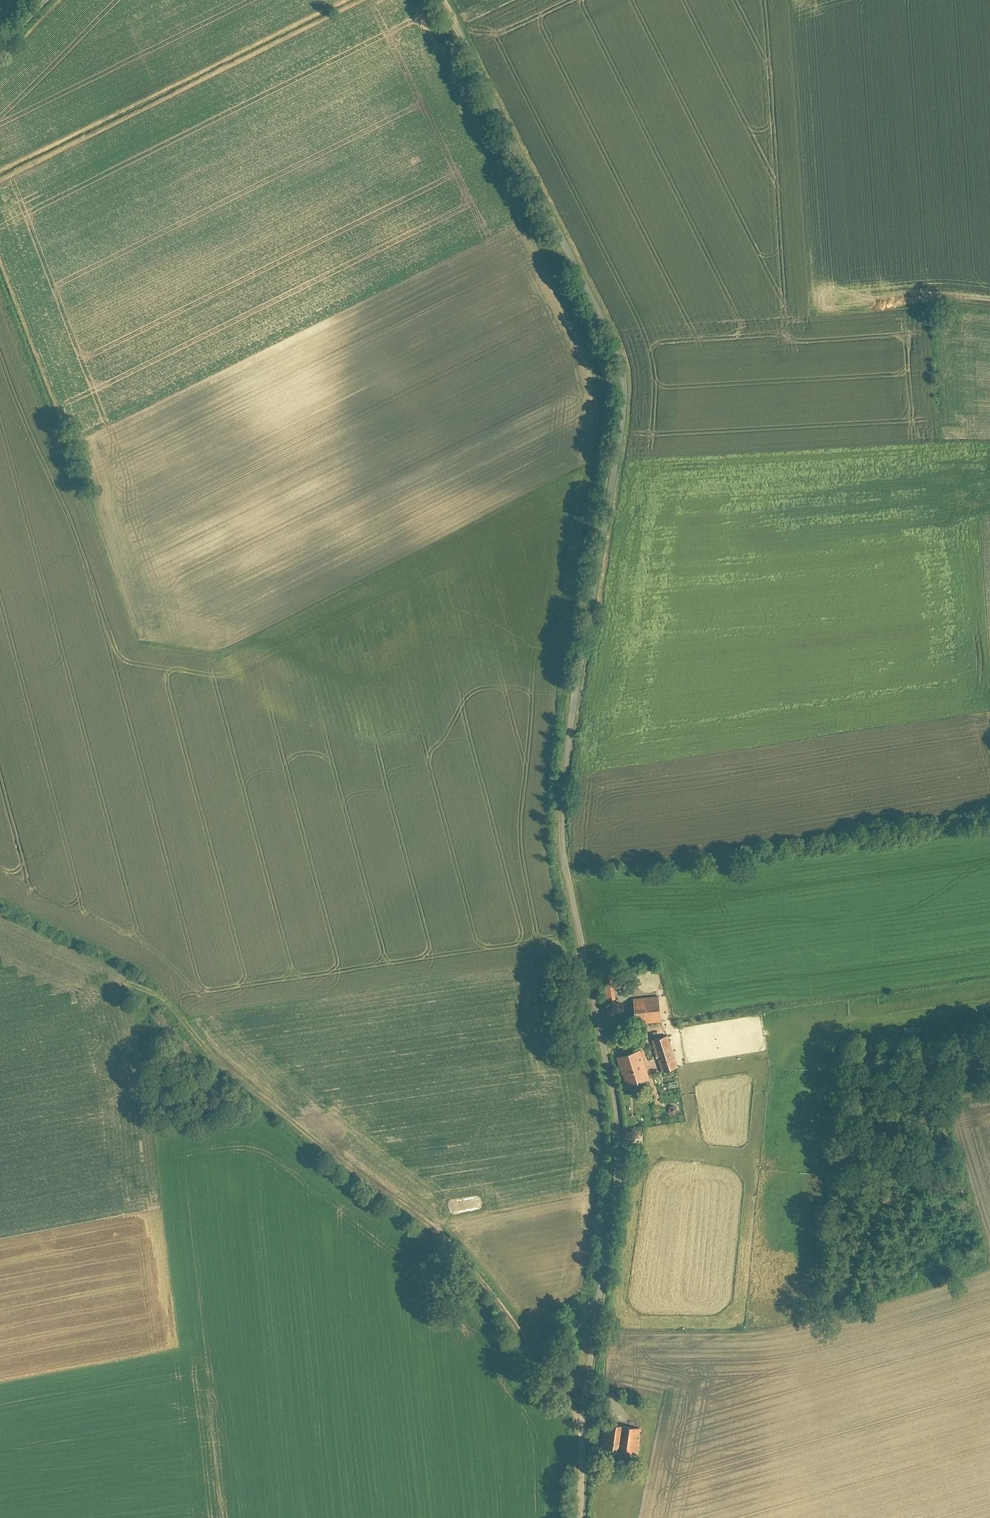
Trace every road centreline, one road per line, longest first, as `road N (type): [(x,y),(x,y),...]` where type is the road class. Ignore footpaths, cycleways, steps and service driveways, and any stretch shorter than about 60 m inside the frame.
road 1 (residential): [(443,0),(607,328),(625,401),(573,716),(562,840),(619,1138),(584,1398),(580,1517)]

